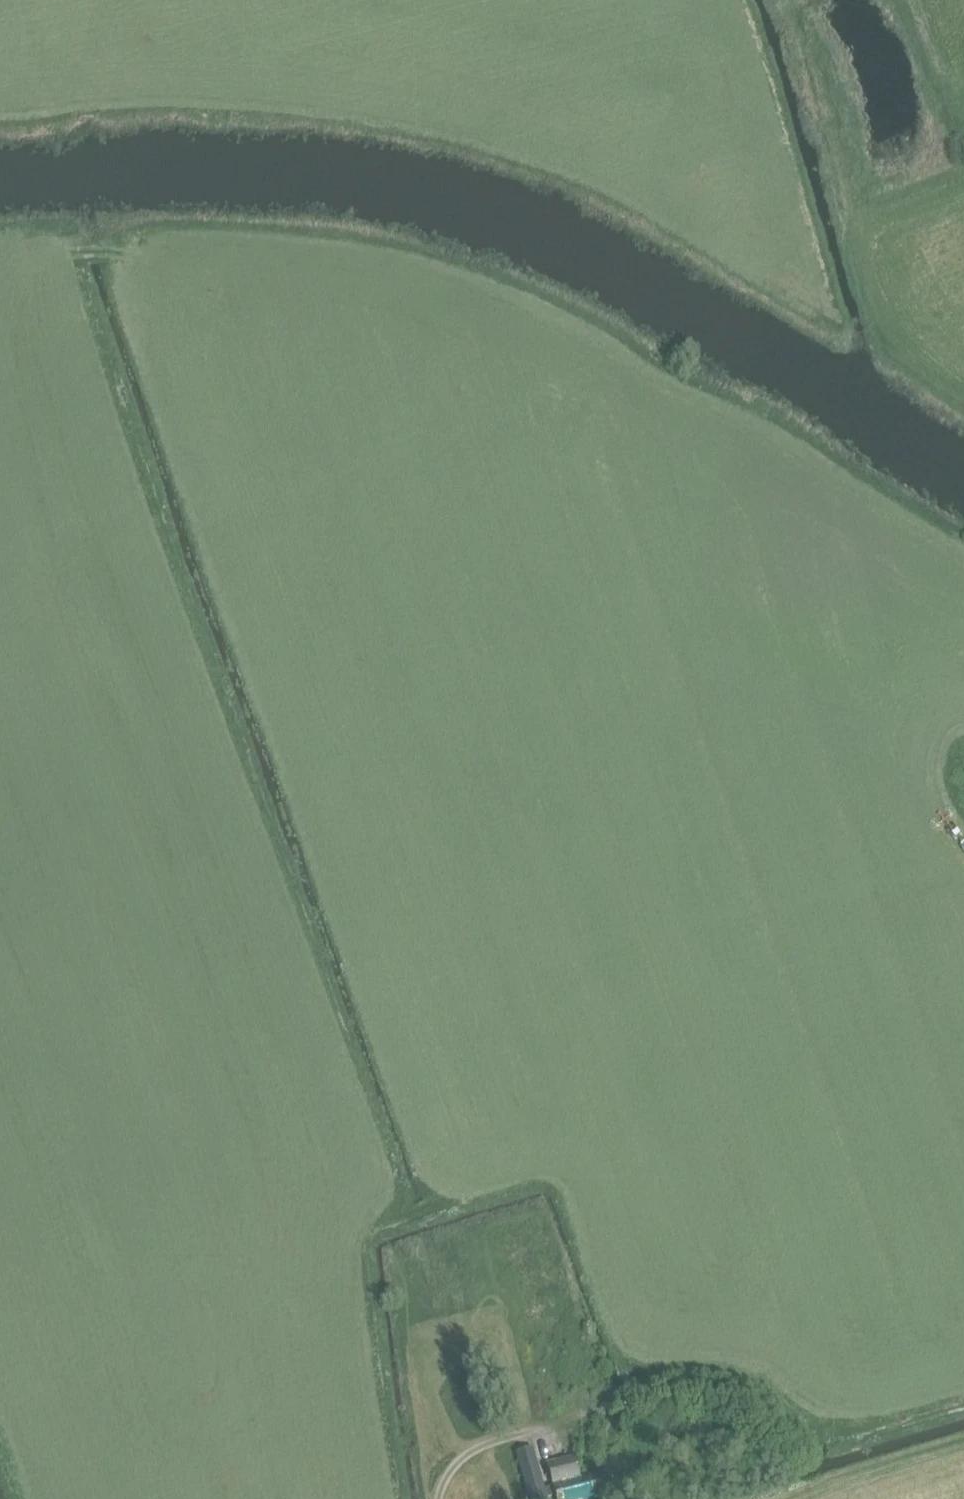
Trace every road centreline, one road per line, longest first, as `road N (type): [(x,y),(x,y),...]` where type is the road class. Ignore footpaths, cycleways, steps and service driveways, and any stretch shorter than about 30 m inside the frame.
road 1 (track): [(436,1498),(457,1460),(491,1437),(544,1421)]

